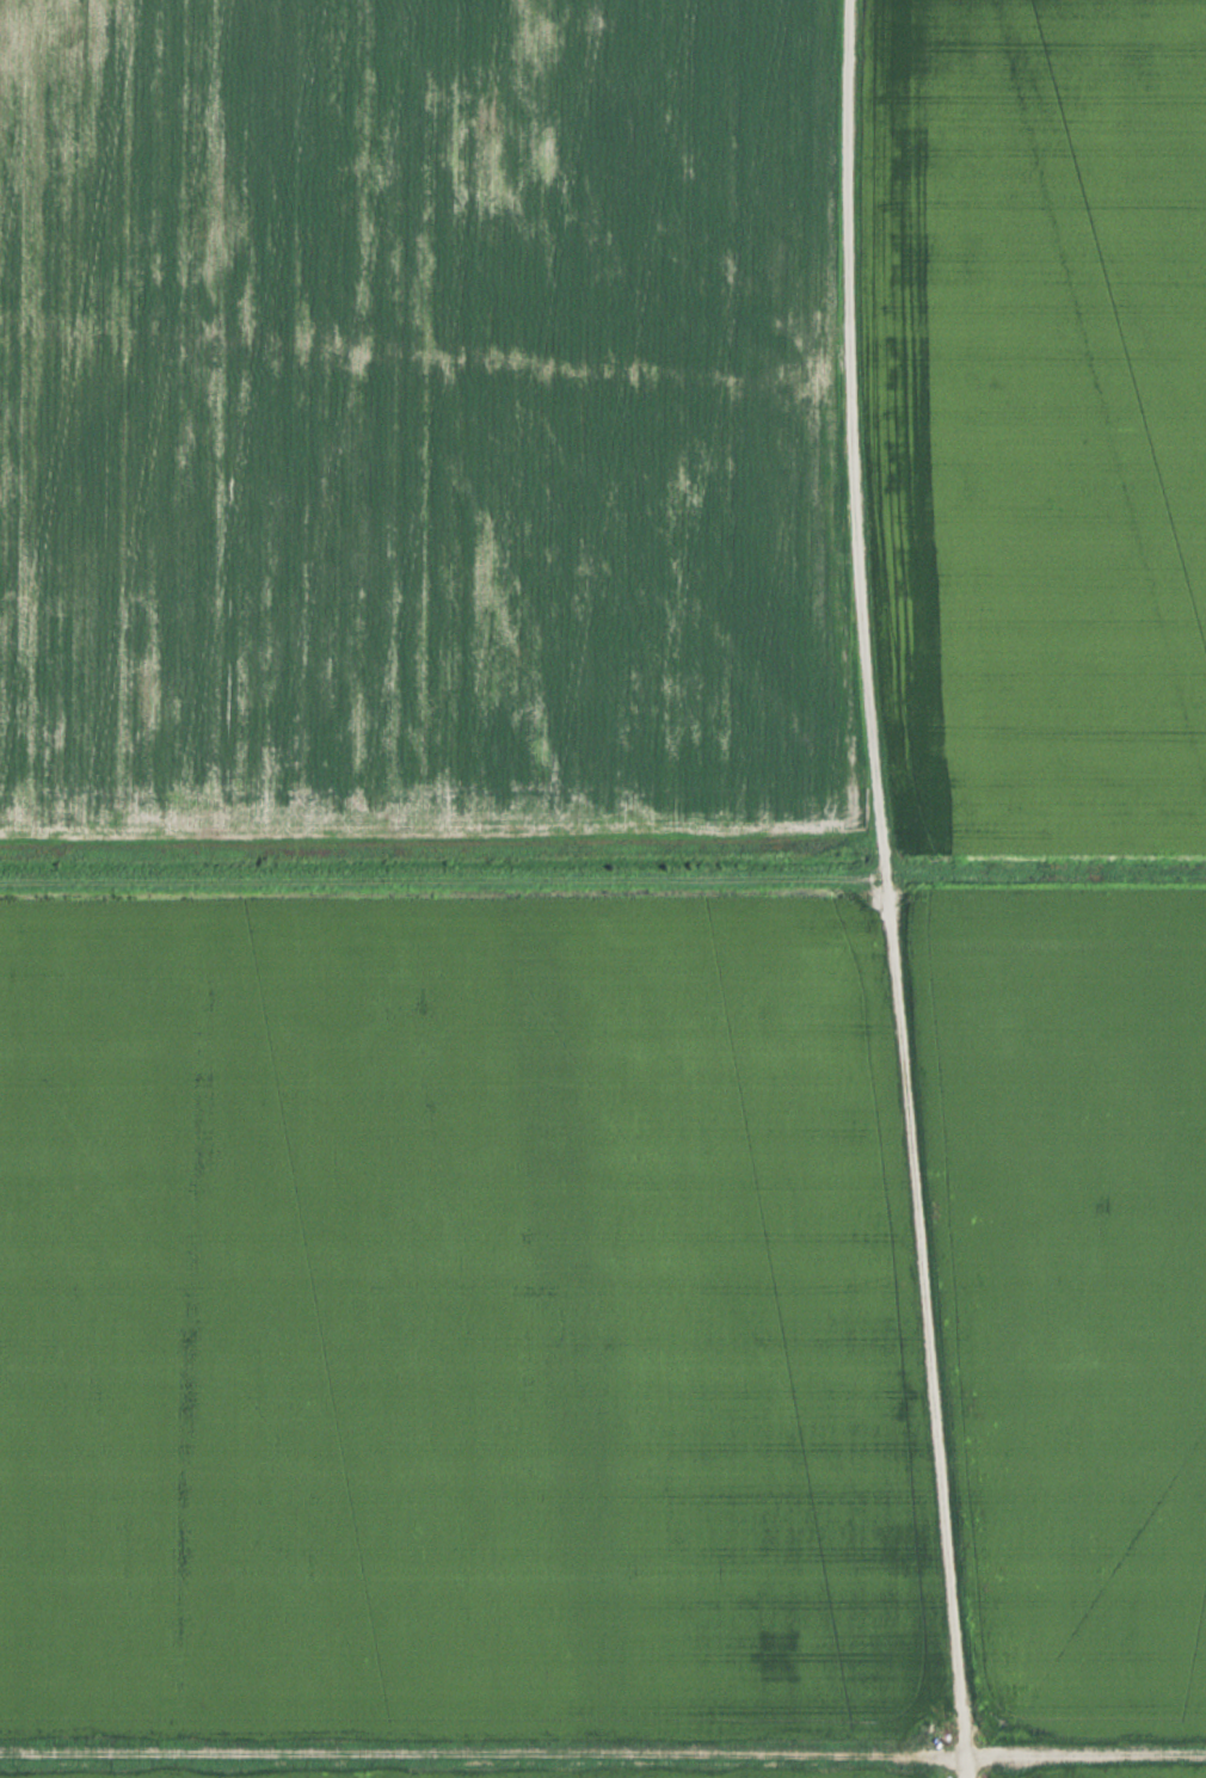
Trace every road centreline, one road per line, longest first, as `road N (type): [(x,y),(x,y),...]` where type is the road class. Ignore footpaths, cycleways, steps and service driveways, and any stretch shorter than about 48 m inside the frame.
road 1 (track): [(968,1777),(850,401),(850,0)]

